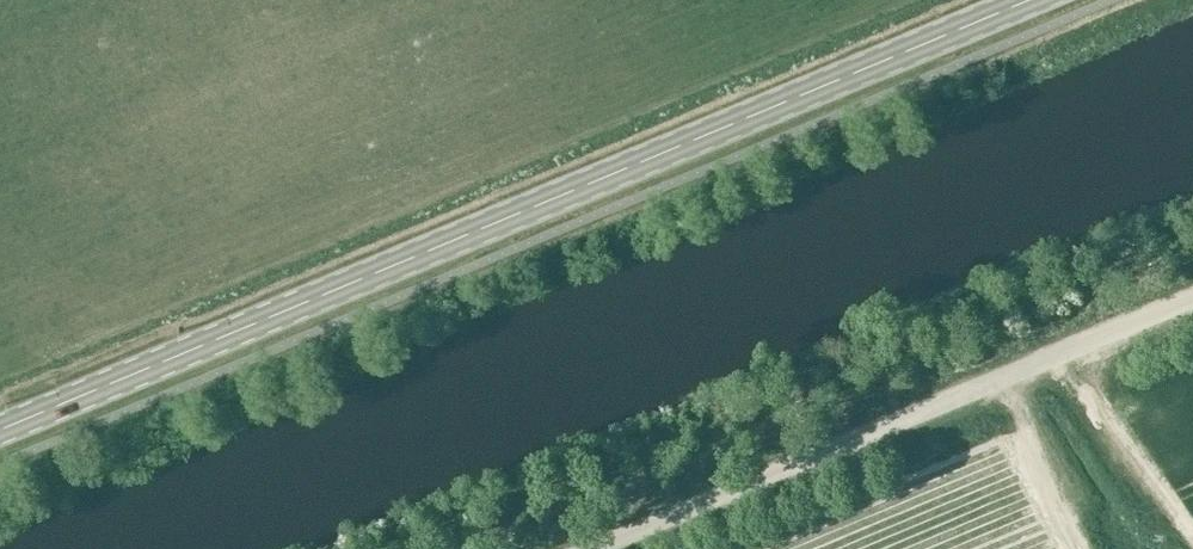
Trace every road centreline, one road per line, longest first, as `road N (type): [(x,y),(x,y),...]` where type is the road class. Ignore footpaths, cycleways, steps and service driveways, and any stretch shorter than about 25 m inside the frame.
road 1 (primary): [(0,430),(1033,0)]
road 2 (unclassified): [(590,548),(1192,298)]

